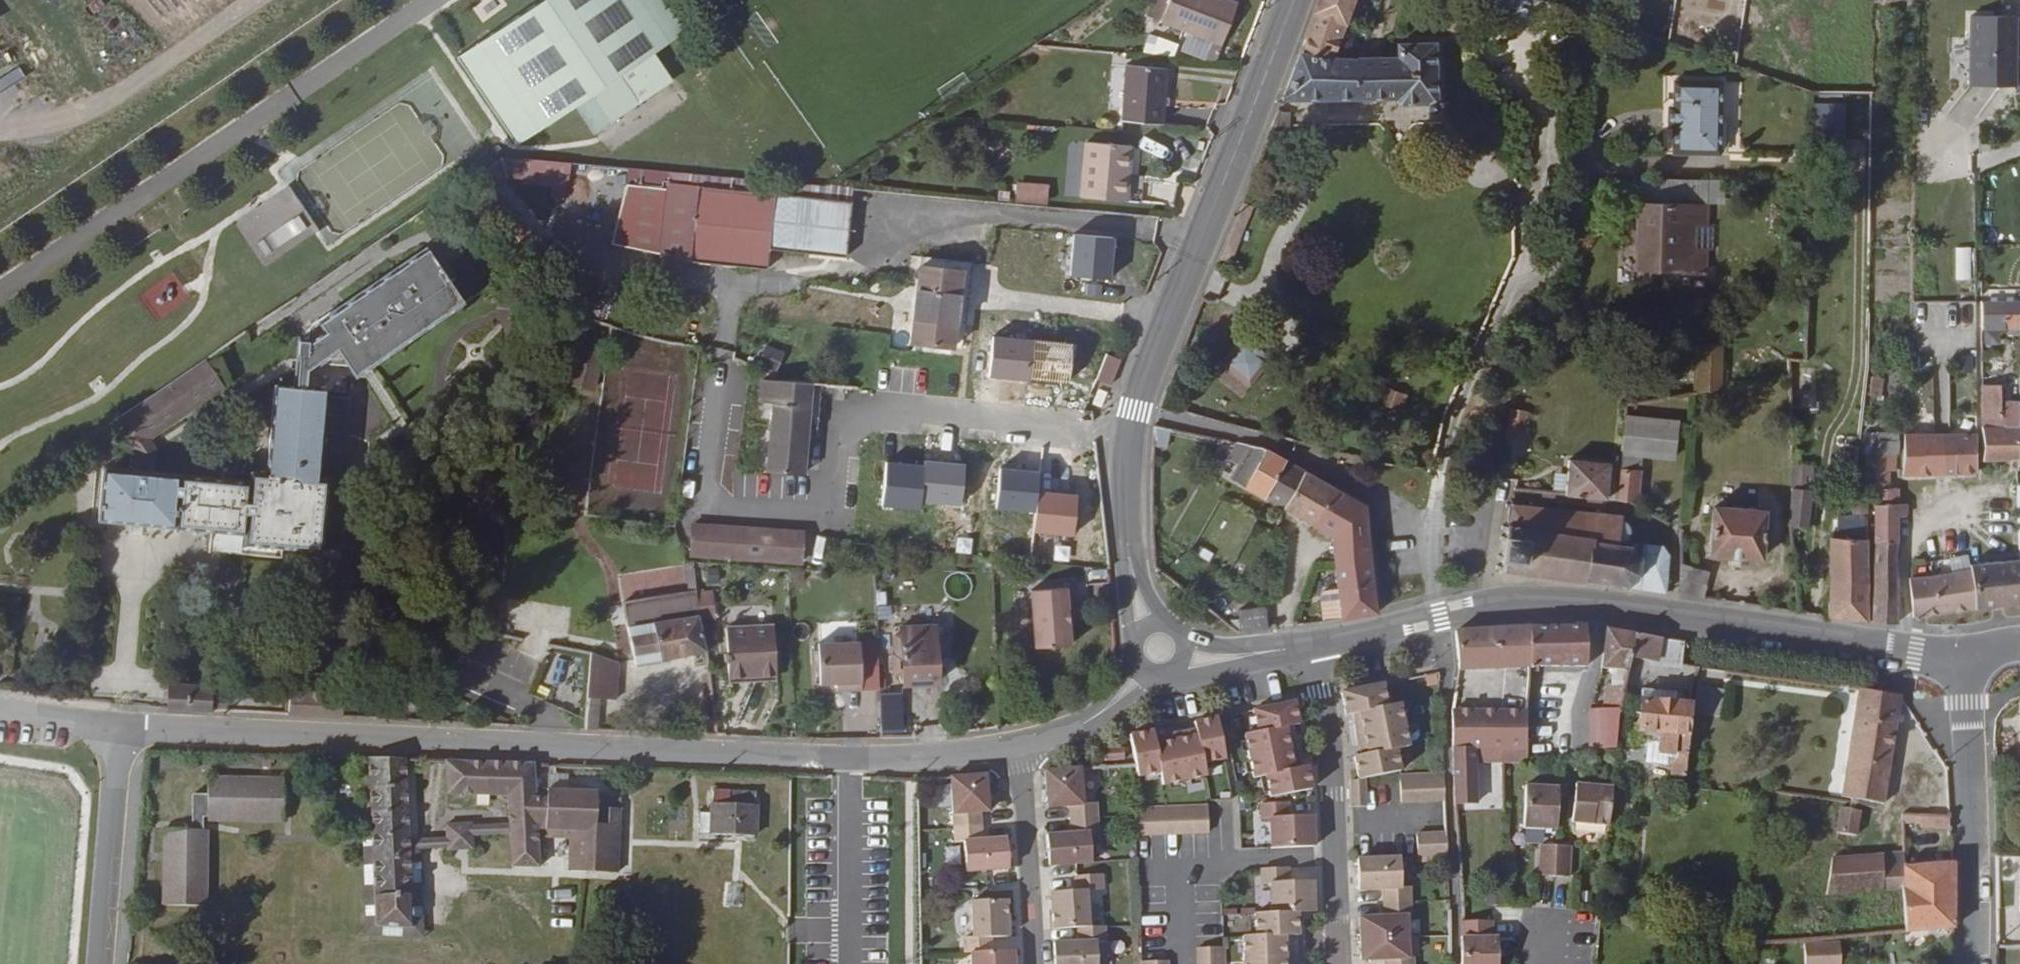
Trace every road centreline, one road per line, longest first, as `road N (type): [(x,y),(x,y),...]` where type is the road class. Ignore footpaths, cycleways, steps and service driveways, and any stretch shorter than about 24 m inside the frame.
road 1 (unclassified): [(119,731),(852,758),(1020,743)]
road 2 (tertiary): [(1160,650),(1134,589),(1127,543),(1135,410),(1294,0)]
road 3 (tertiary): [(1967,656),(1552,602),(1312,646)]
road 4 (residential): [(1334,963),(1331,749),(1312,646)]
road 5 (residential): [(1967,656),(1972,963)]
road 6 (residential): [(119,731),(99,963)]
road 7 (residential): [(1033,963),(1020,743)]
road 8 (unclassified): [(1020,743),(1084,724),(1111,707),(1160,650)]
road 9 (tertiary): [(1312,646),(1242,658),(1160,650)]

